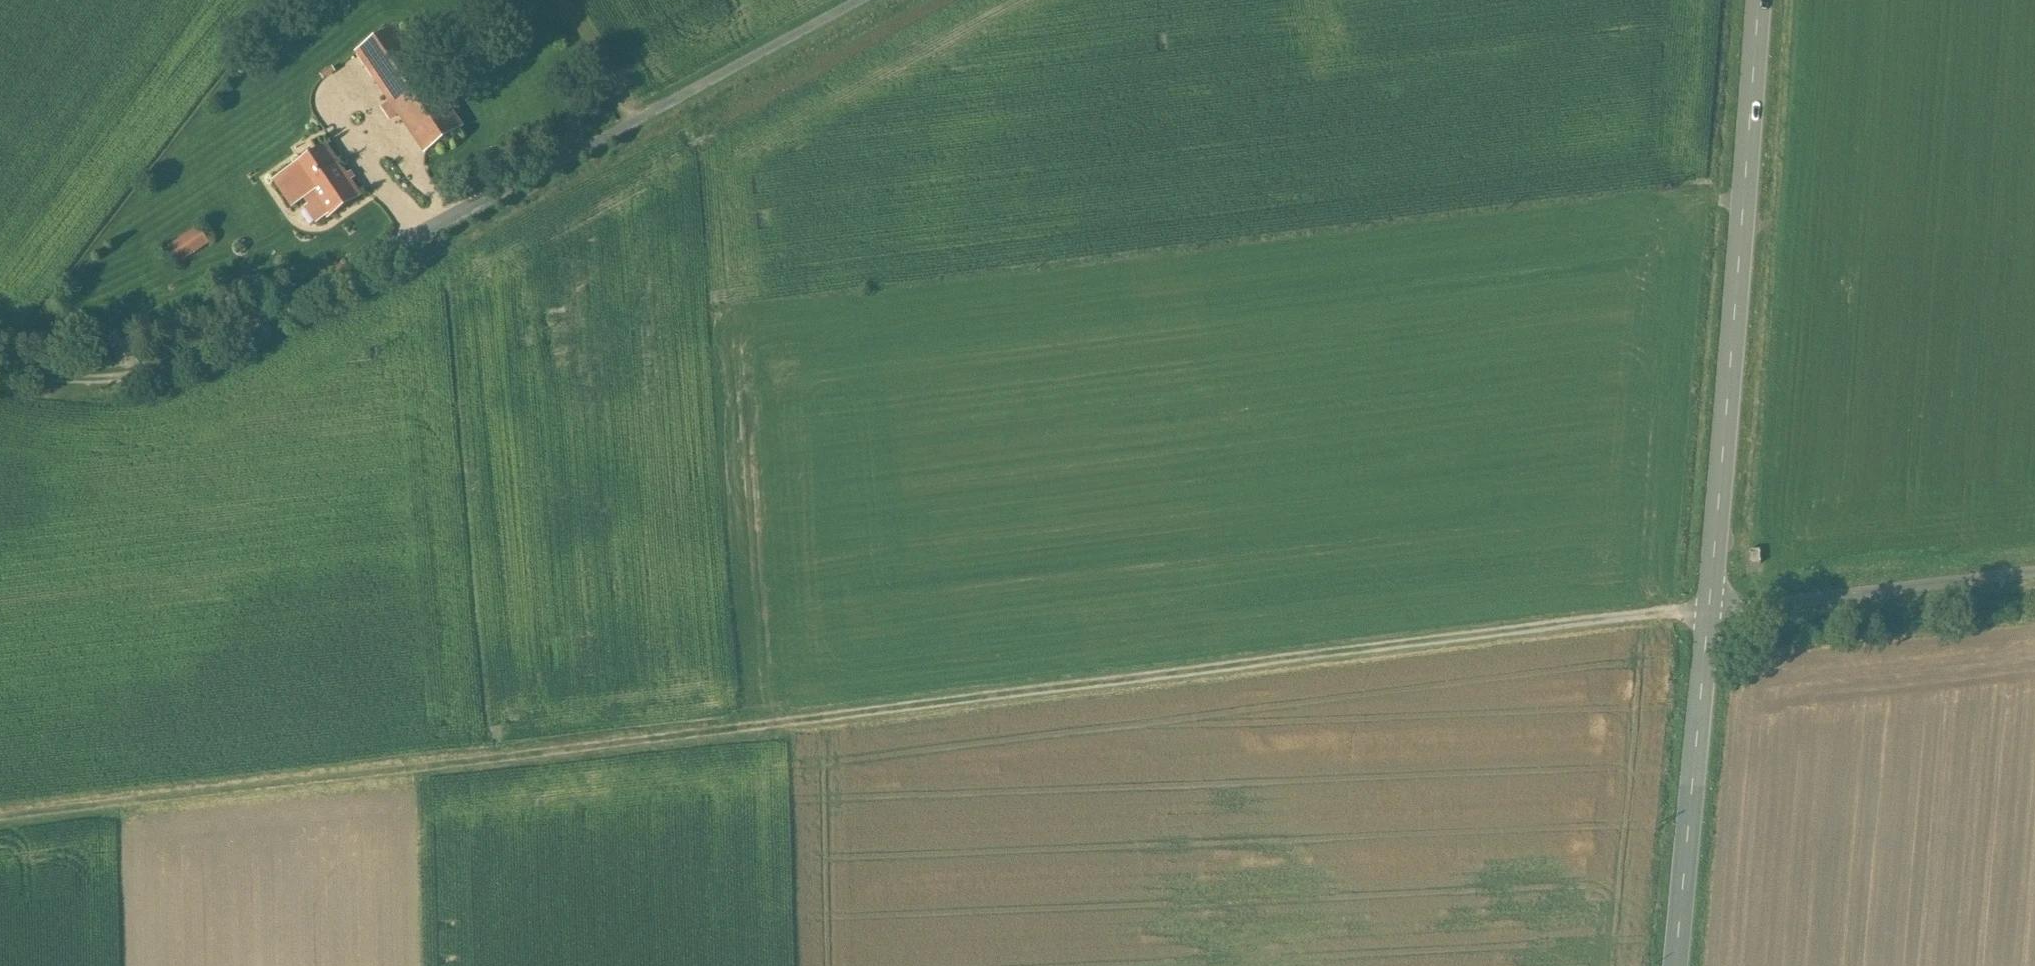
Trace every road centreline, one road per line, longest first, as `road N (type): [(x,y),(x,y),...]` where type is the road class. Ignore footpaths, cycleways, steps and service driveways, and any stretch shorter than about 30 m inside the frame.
road 1 (track): [(1709,607),(0,806)]
road 2 (tertiary): [(1758,0),(1709,607)]
road 3 (track): [(0,362),(113,379),(161,369),(345,274)]
road 4 (tertiary): [(1709,607),(1676,965)]
road 5 (unclassified): [(2034,571),(1709,607)]

